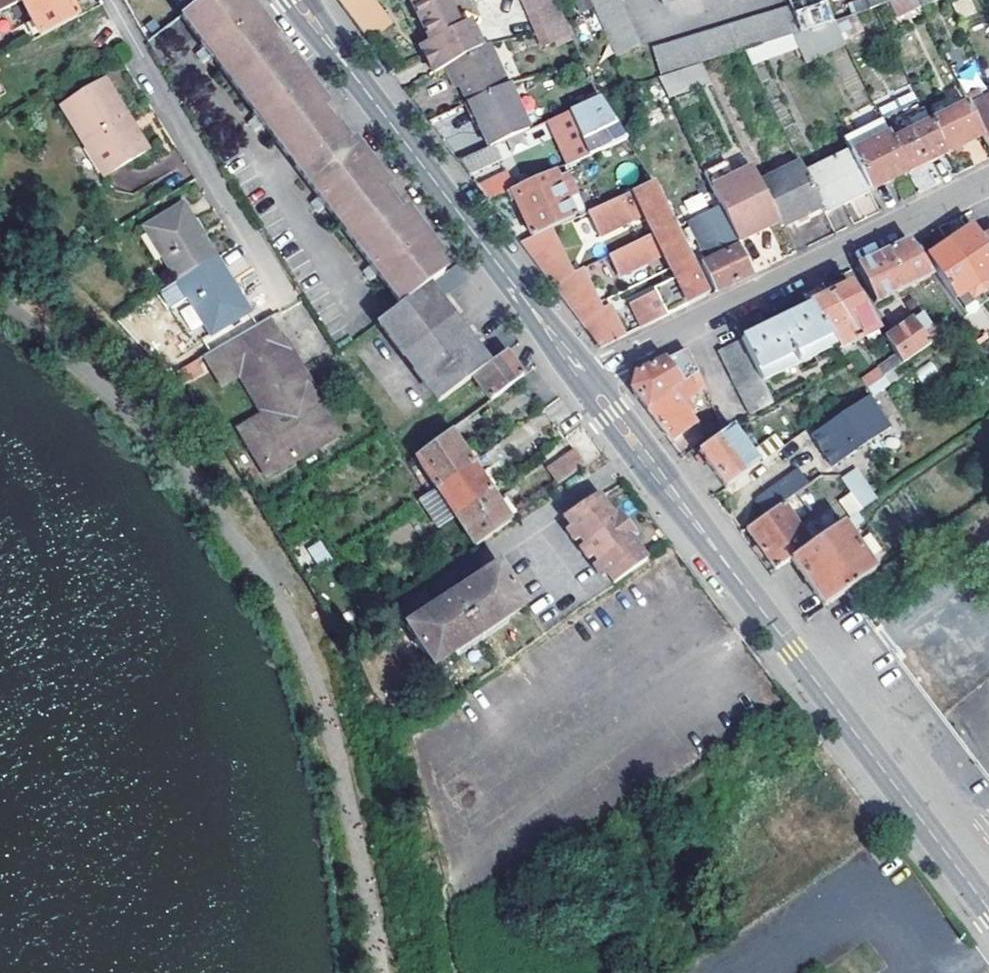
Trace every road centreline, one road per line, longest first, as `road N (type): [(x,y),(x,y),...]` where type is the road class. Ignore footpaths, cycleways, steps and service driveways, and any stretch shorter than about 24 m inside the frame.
road 1 (secondary): [(583,378),(988,910)]
road 2 (secondary): [(298,0),(583,378)]
road 3 (residential): [(988,180),(583,378)]
road 4 (residential): [(111,0),(292,304)]

